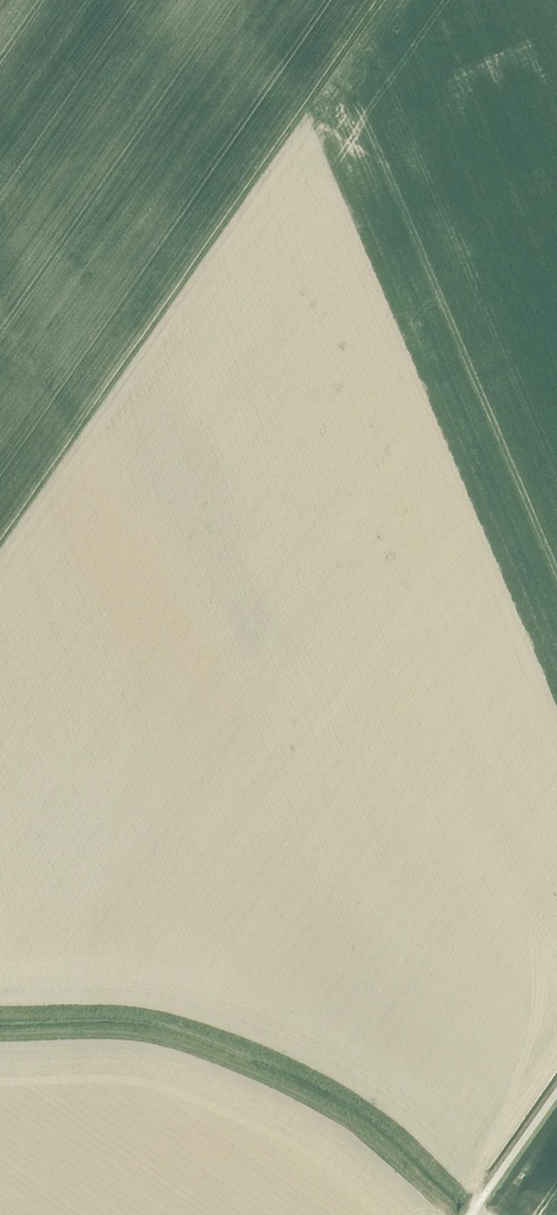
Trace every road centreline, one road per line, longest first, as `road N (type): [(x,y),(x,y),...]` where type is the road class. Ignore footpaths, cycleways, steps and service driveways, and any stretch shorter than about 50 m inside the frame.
road 1 (unclassified): [(556,1092),(471,1214)]

